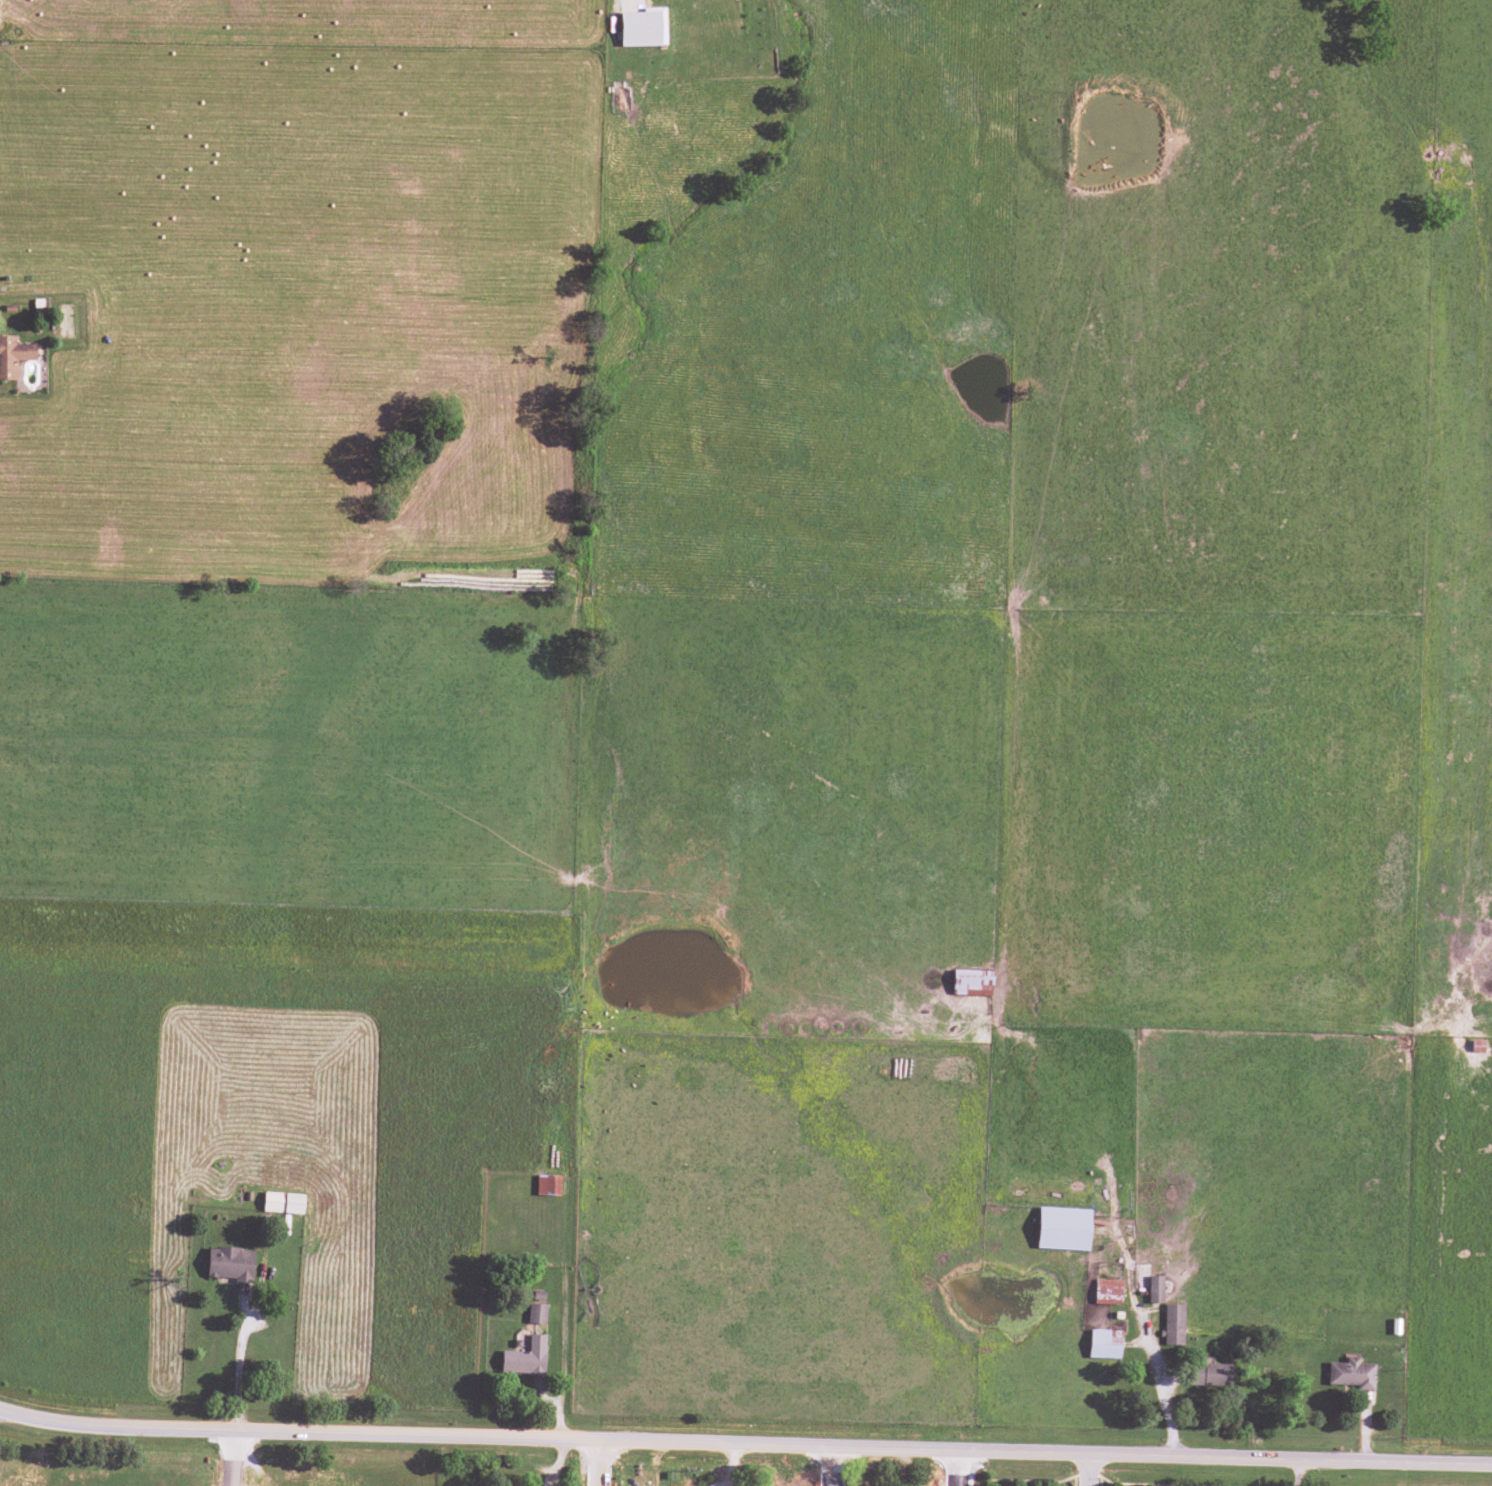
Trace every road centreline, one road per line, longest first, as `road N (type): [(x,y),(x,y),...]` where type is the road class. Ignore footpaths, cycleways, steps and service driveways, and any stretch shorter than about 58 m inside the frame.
road 1 (secondary): [(1491,1467),(101,1426),(0,1409)]

